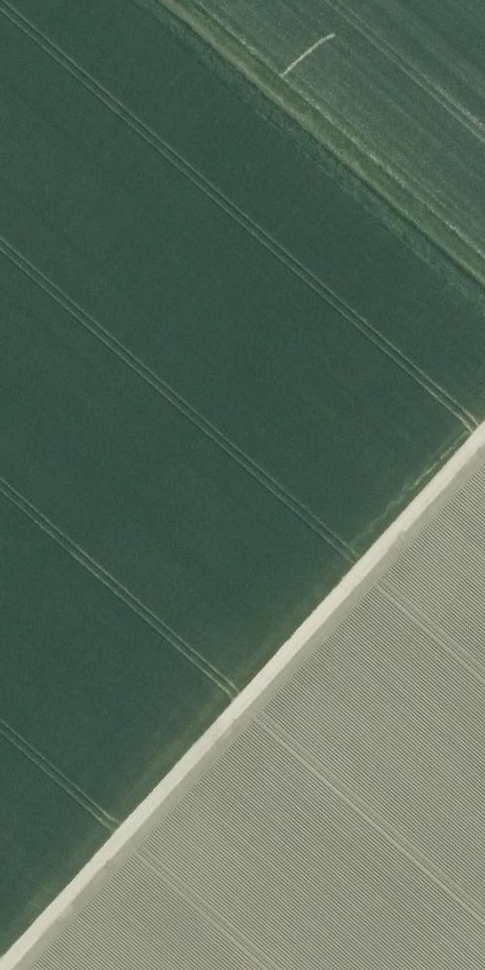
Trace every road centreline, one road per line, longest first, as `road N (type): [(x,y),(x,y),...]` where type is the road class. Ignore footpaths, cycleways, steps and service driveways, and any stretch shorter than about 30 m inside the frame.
road 1 (track): [(484,428),(0,968)]

